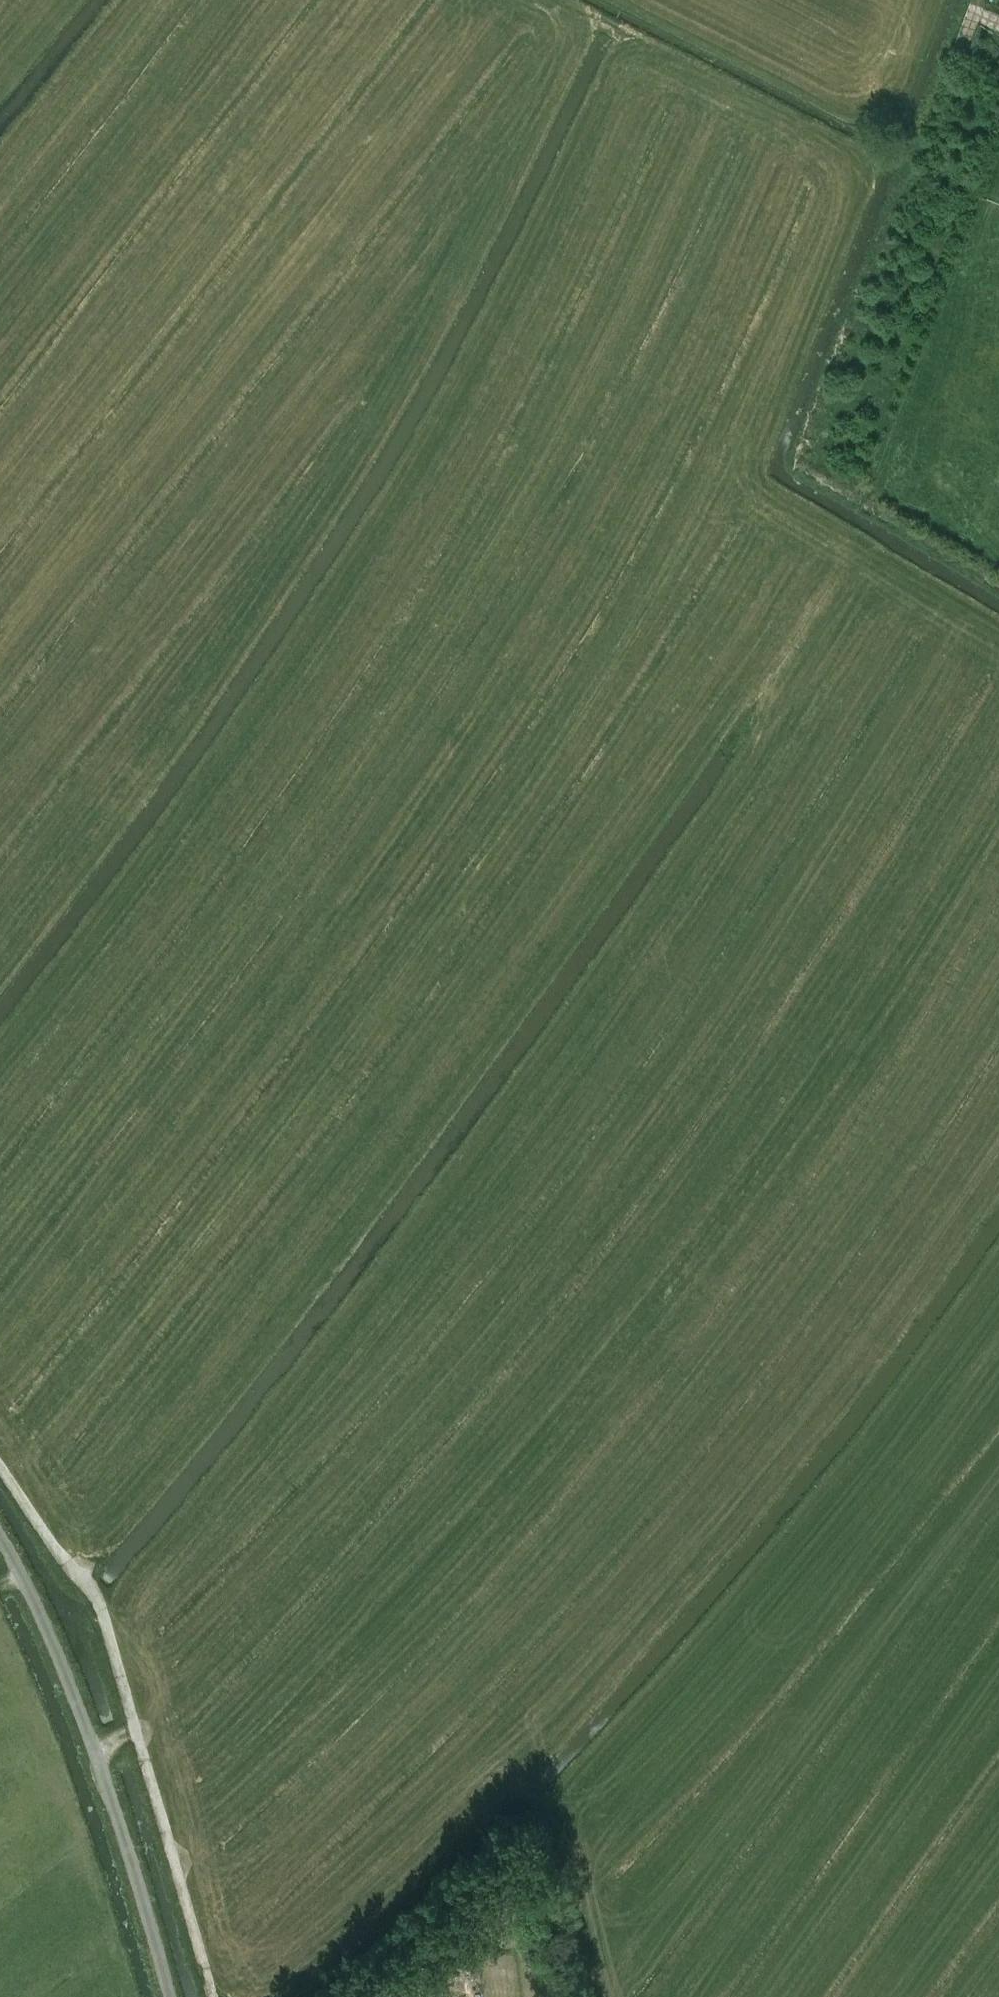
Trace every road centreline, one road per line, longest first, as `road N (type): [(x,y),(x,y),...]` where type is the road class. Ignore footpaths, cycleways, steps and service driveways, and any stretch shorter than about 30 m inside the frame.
road 1 (unclassified): [(0,1534),(80,1707),(171,1996)]

